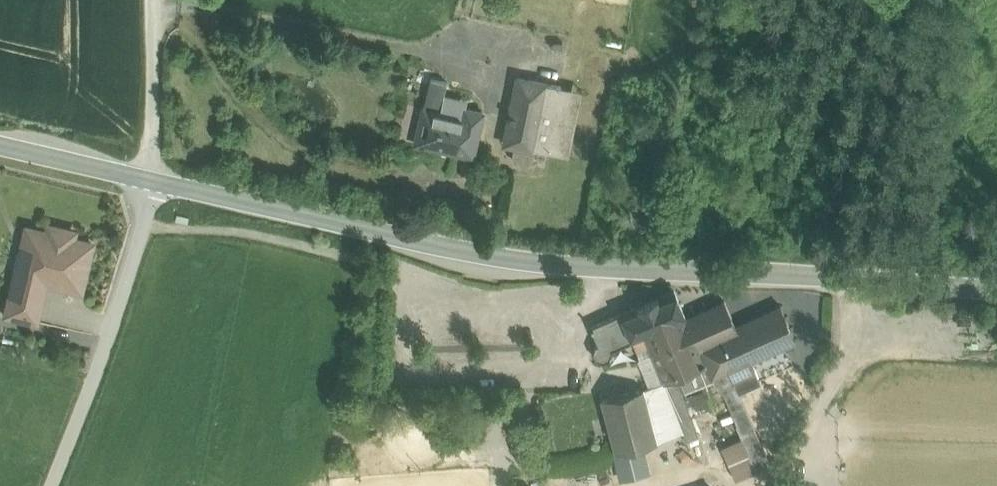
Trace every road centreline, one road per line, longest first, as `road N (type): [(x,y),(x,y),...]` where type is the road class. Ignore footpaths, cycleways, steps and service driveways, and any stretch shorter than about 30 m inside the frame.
road 1 (secondary): [(155,184),(483,259),(724,265),(996,288)]
road 2 (residential): [(51,485),(155,184)]
road 3 (track): [(155,184),(153,0)]
road 4 (secondary): [(0,142),(155,184)]

